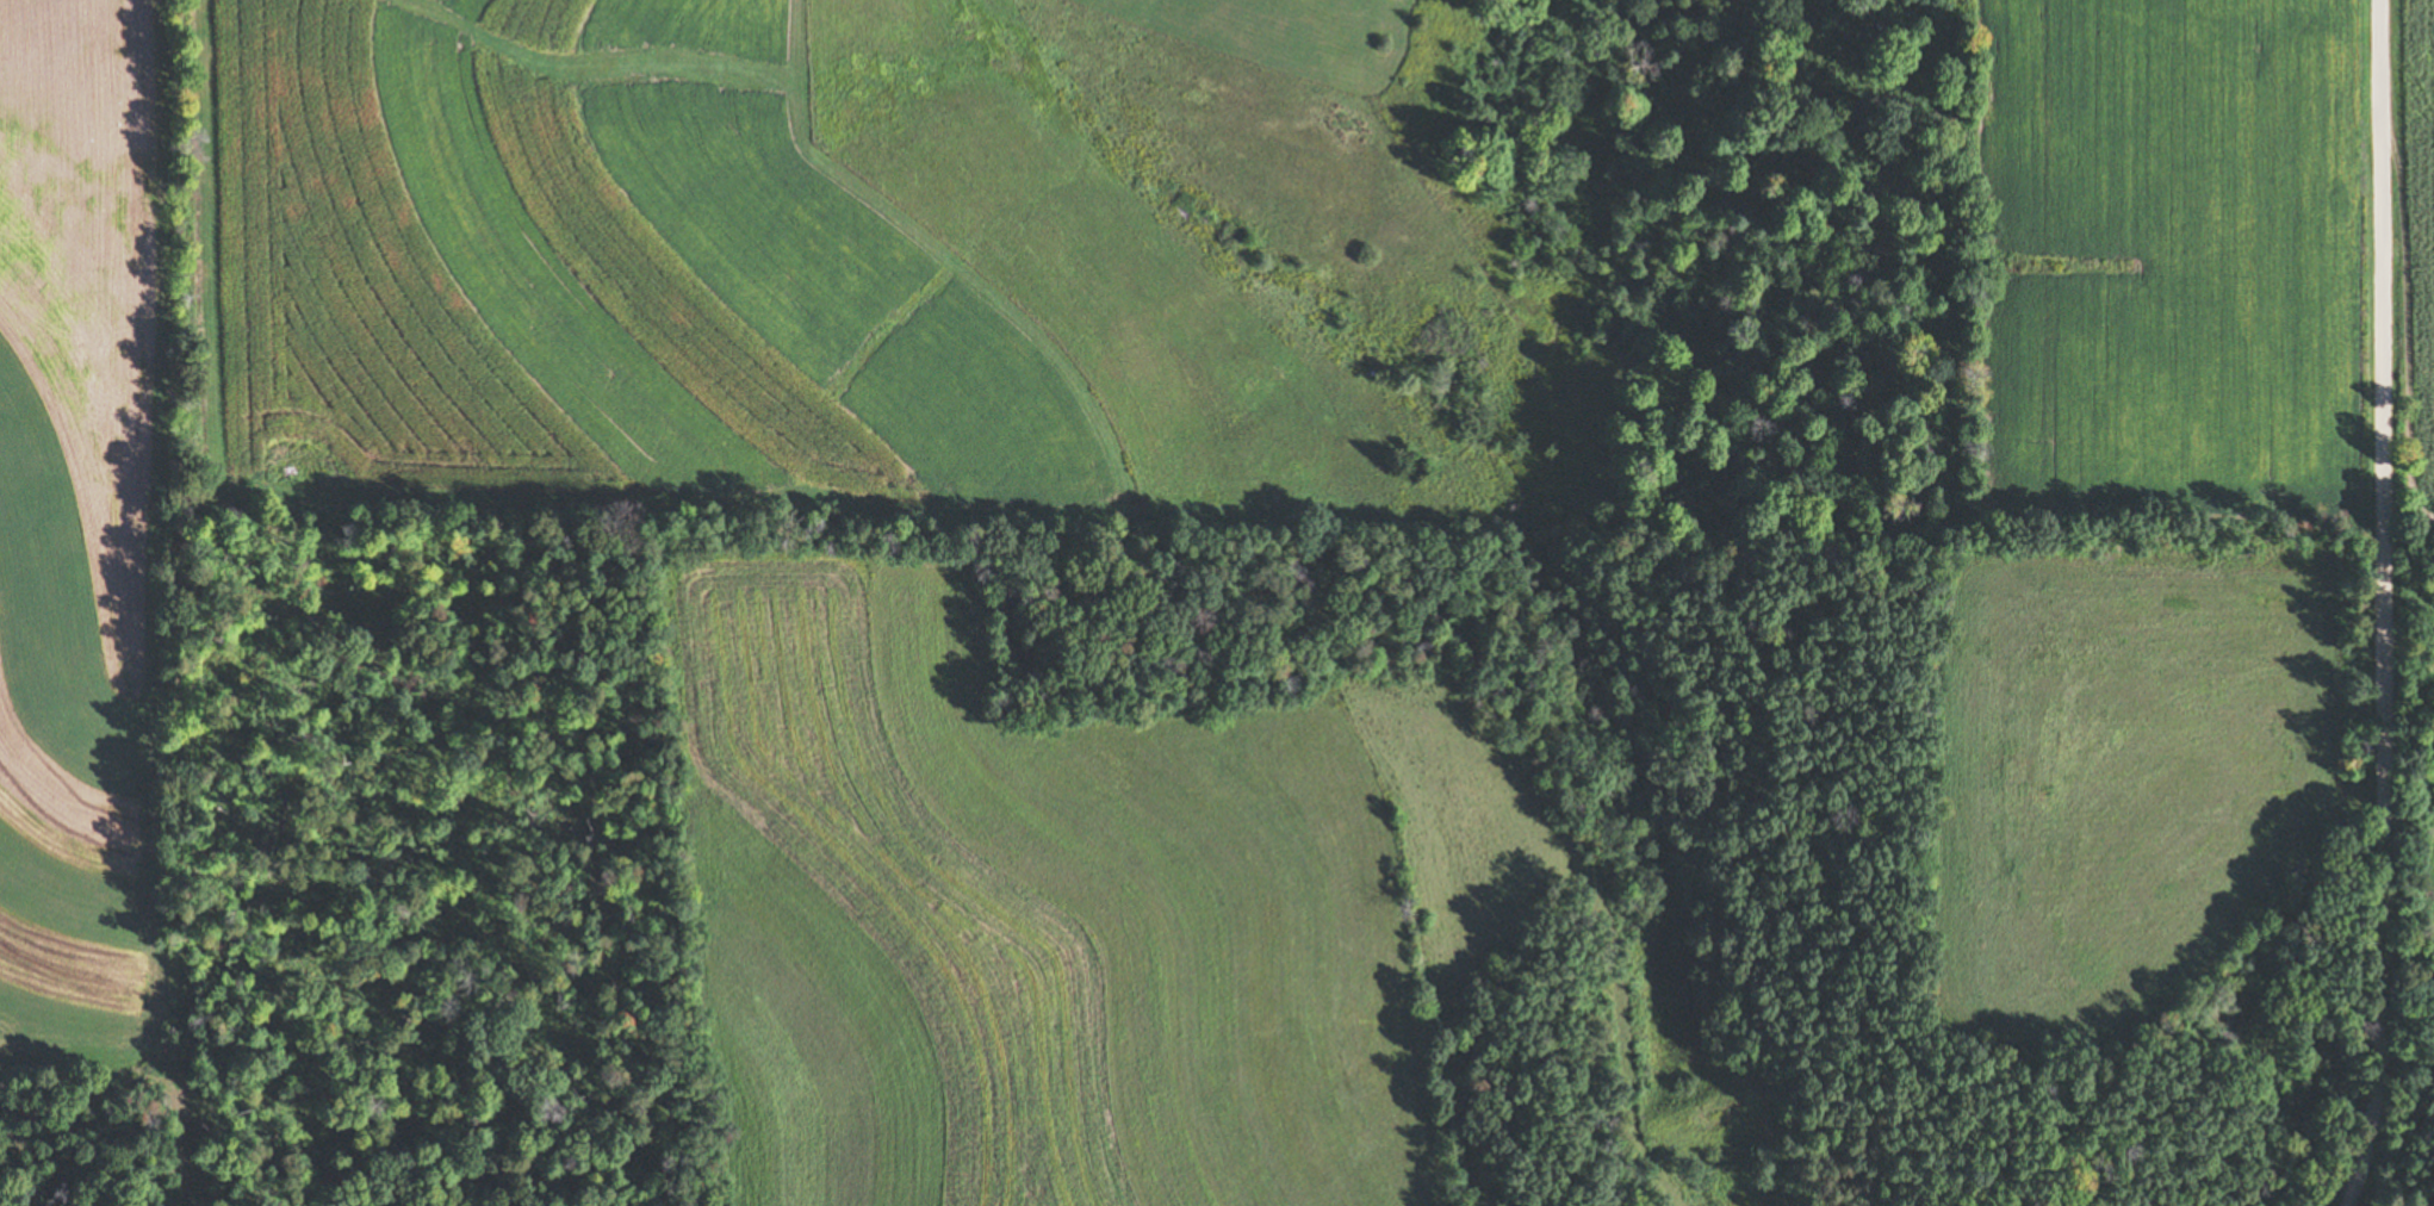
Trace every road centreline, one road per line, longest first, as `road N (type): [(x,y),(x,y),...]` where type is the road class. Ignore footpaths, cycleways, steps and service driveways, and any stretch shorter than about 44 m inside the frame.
road 1 (residential): [(2346,1205),(2374,1114),(2384,995),(2388,506),(2379,461),(2375,0)]

